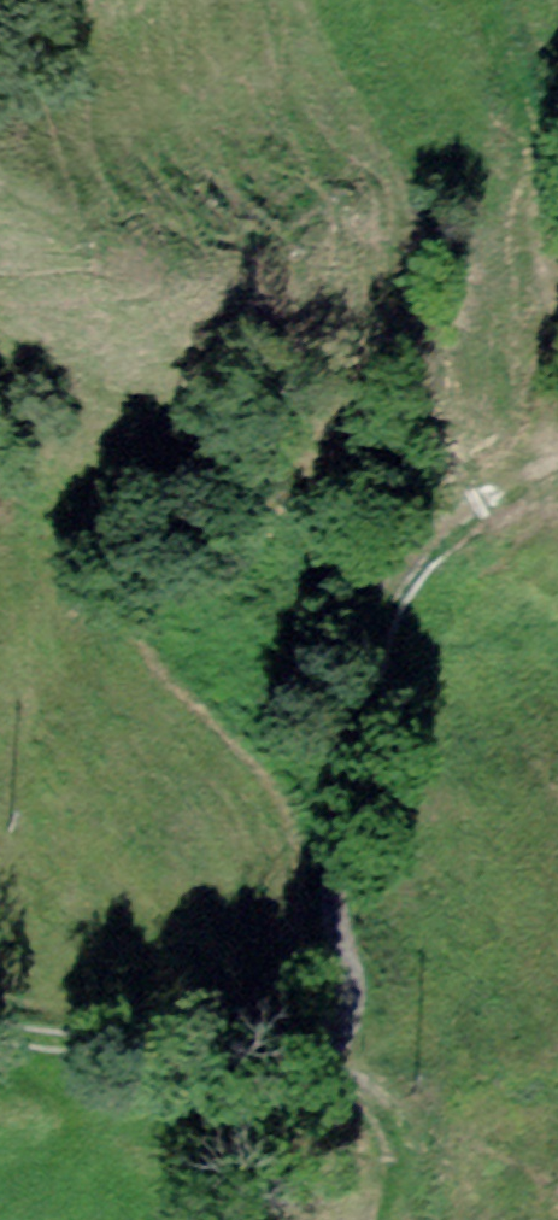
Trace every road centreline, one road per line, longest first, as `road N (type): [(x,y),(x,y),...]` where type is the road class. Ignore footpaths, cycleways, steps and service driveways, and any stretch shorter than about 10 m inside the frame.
road 1 (track): [(326,1050),(348,1014),(347,955),(314,832),(420,558),(534,491)]
road 2 (track): [(0,1028),(192,1053),(326,1050)]
road 3 (track): [(326,1050),(387,1114),(396,1162),(380,1219)]

